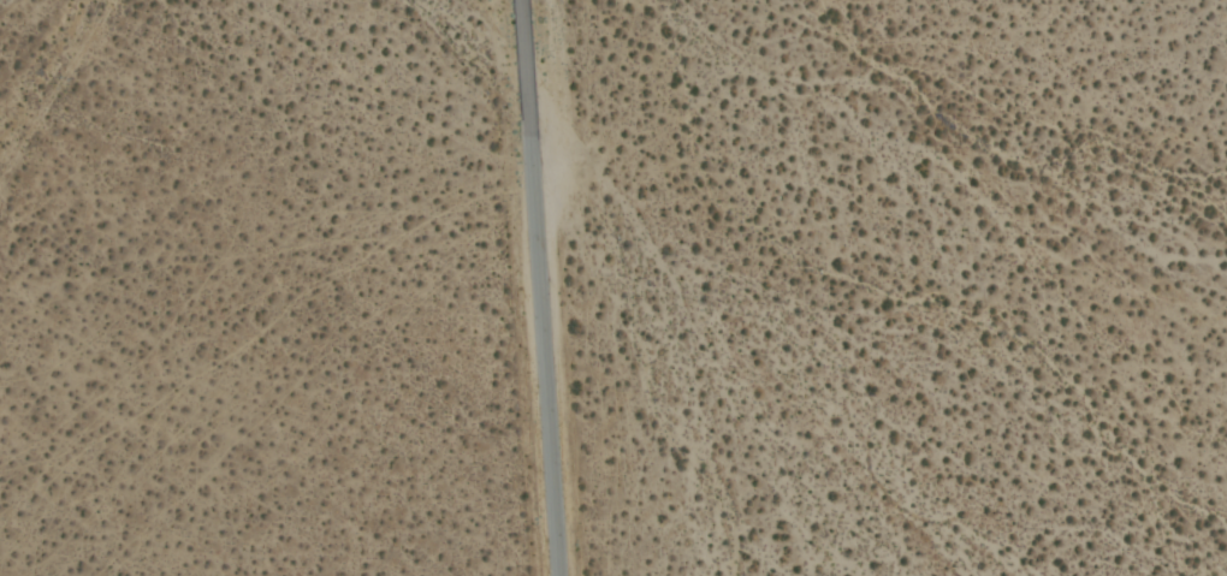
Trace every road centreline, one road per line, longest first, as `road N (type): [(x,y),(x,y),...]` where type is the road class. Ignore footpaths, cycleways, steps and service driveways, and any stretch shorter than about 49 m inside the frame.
road 1 (residential): [(560,575),(524,148),(521,0)]

